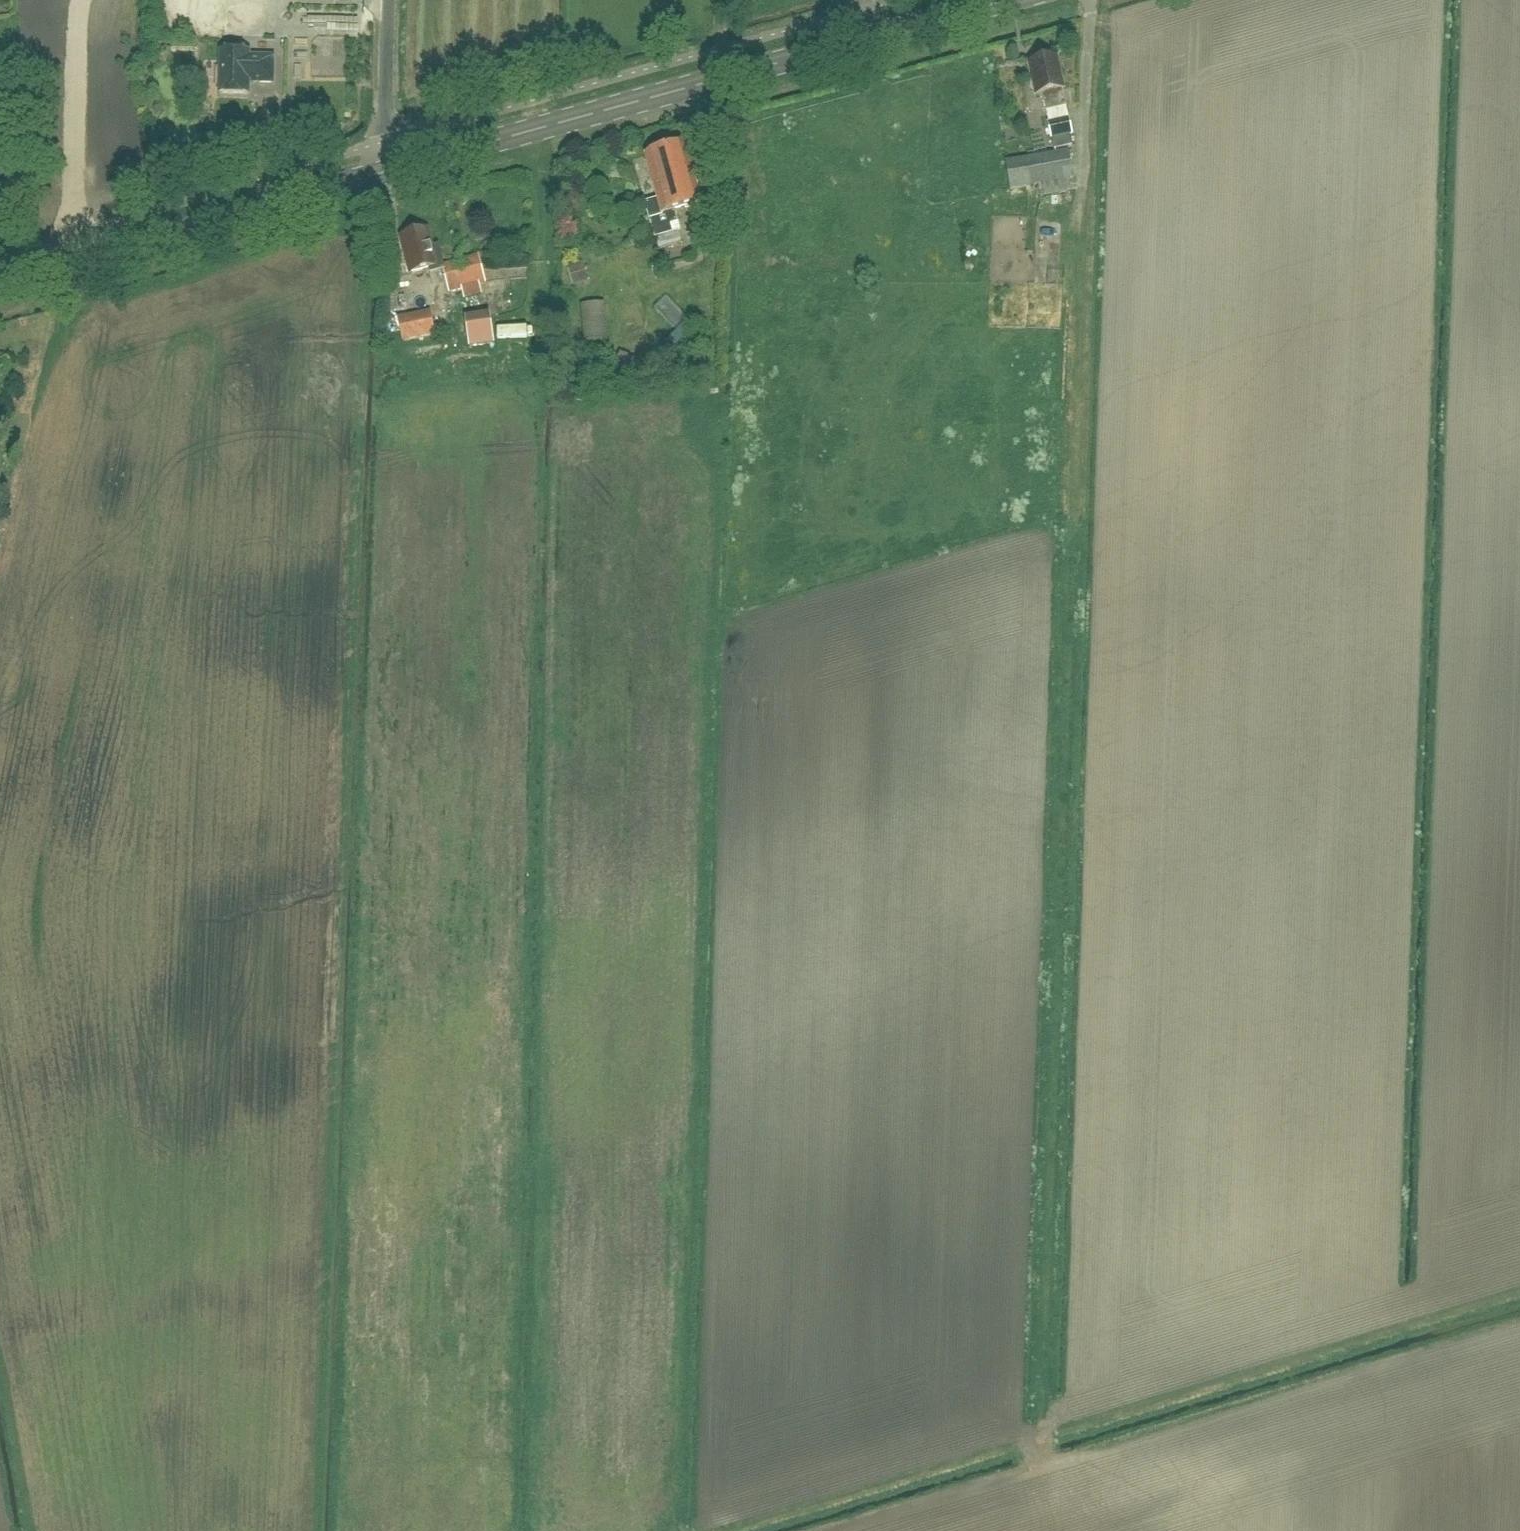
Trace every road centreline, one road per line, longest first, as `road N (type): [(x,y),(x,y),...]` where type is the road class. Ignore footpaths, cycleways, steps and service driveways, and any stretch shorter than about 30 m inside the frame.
road 1 (track): [(1091,0),(1041,1416)]
road 2 (secondary): [(0,288),(1007,0)]

